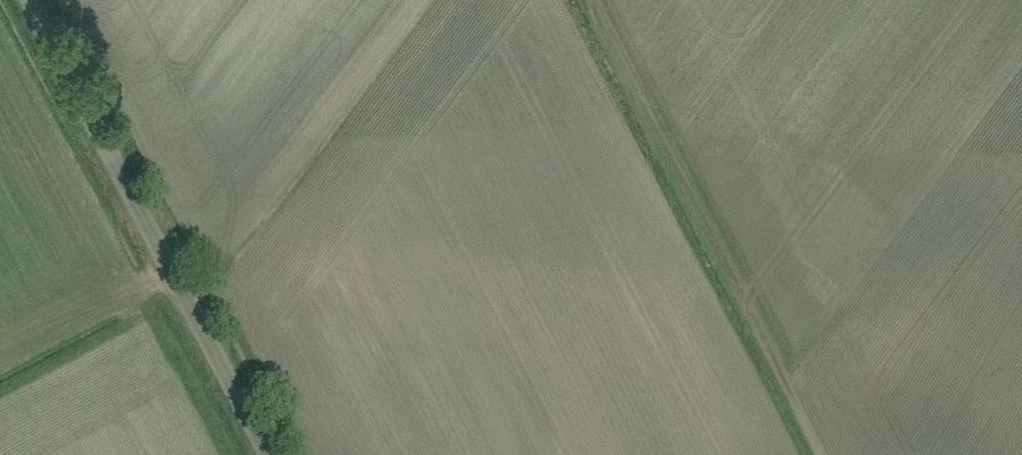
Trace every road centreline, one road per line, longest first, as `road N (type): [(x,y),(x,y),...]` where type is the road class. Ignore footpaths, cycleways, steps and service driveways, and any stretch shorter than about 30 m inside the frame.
road 1 (unclassified): [(269,454),(30,0)]

